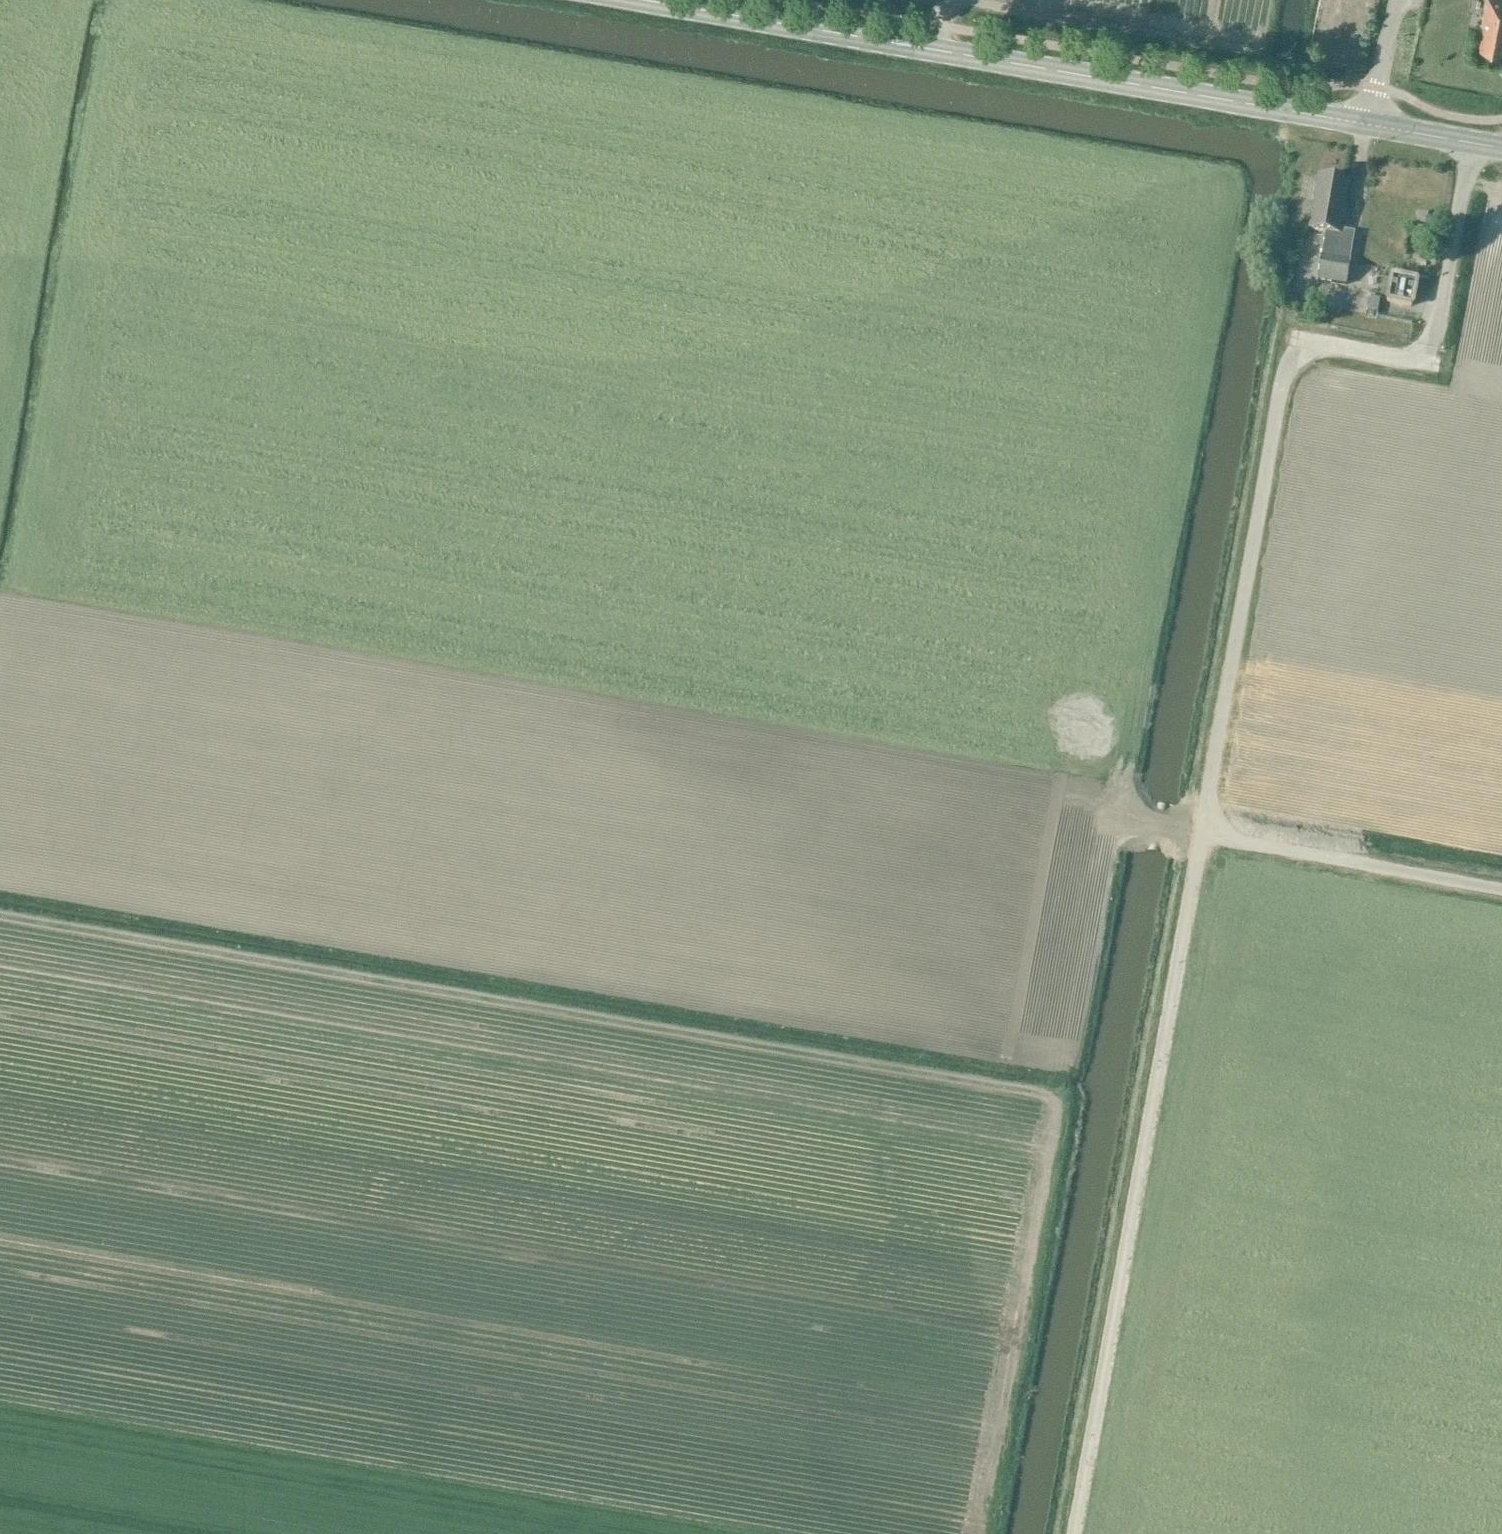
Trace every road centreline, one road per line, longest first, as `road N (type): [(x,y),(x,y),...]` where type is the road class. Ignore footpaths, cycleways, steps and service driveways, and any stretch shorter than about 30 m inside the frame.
road 1 (tertiary): [(1366,124),(645,0)]
road 2 (unclassified): [(1501,890),(1201,835)]
road 3 (tertiary): [(1501,148),(1366,124)]
road 4 (unclassified): [(1366,124),(1398,0)]

